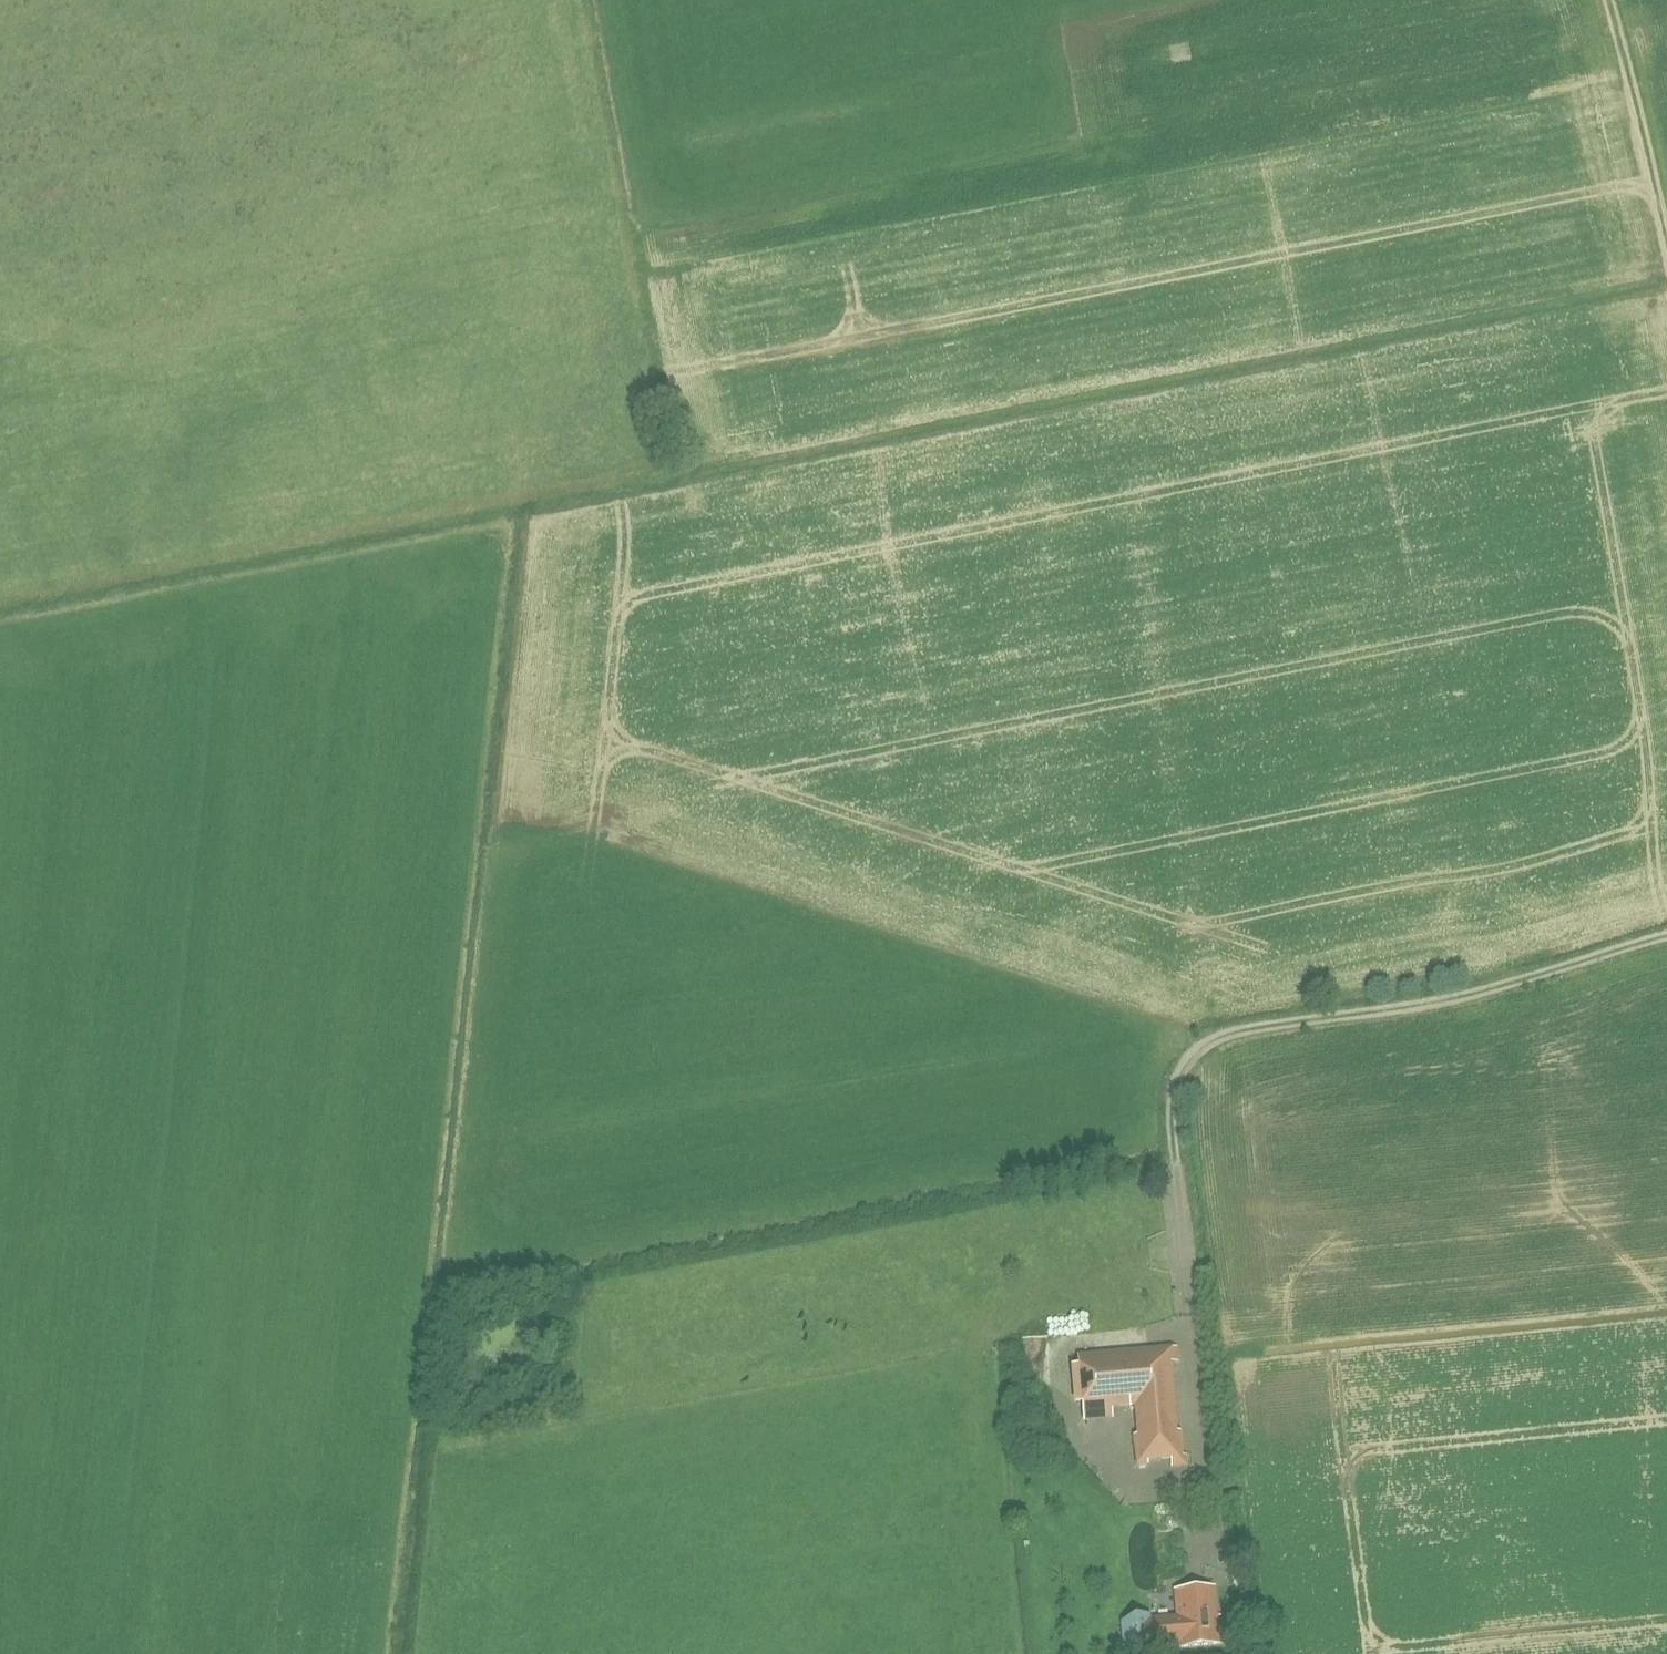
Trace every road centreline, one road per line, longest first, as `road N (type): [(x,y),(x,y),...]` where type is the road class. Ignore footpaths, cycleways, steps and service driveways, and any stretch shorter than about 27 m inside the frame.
road 1 (track): [(1666,935),(1430,1003),(1238,1031),(1191,1054),(1174,1078),(1172,1101),(1188,1315)]

